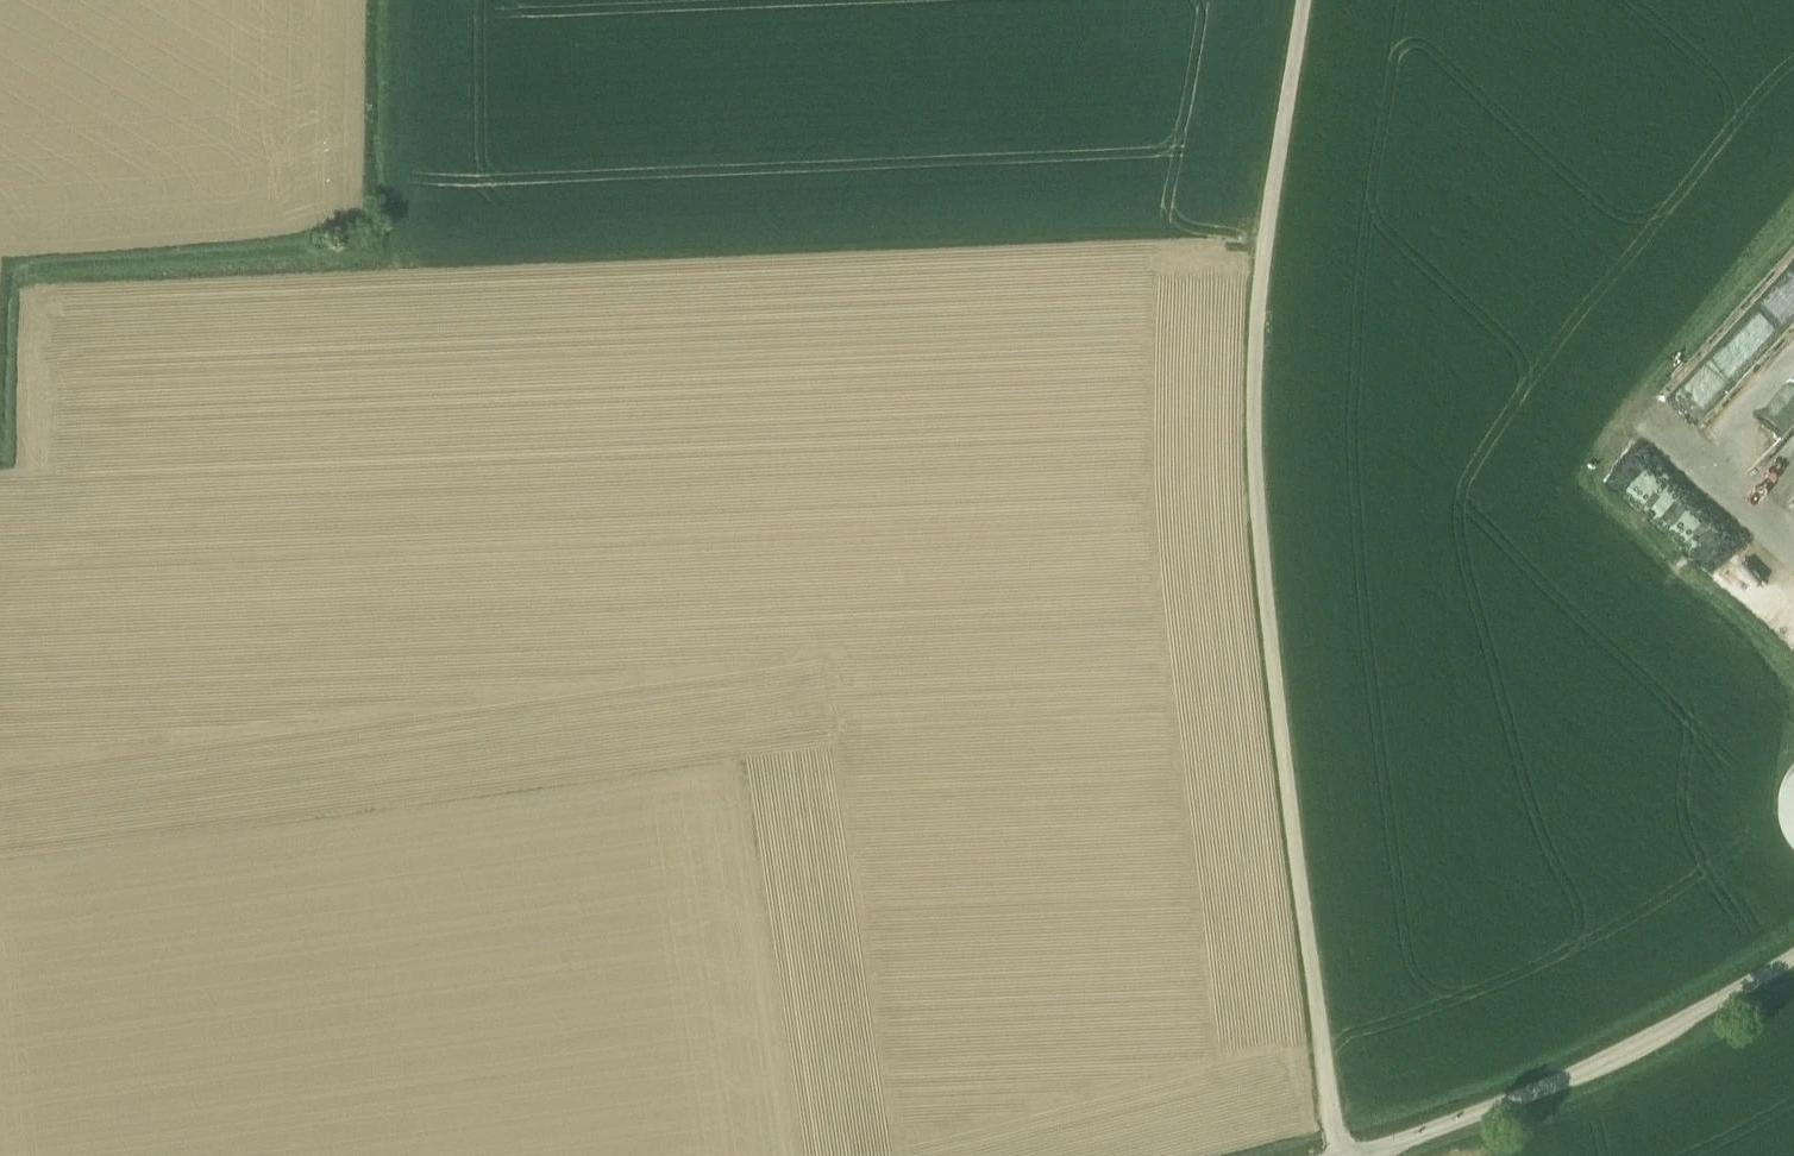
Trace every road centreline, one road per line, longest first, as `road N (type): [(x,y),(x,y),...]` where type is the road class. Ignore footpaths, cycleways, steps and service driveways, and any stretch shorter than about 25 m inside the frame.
road 1 (unclassified): [(1309,0),(1271,208),(1259,457),(1271,624),(1342,1155)]
road 2 (unclassified): [(1357,1155),(1571,1080),(1793,961)]

